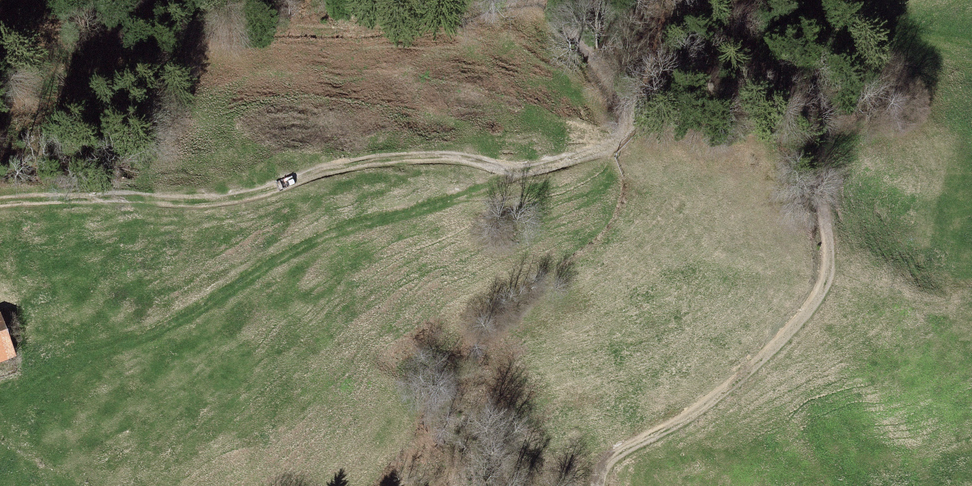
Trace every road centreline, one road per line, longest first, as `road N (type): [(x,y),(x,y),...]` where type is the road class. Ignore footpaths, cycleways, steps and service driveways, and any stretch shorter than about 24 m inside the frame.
road 1 (track): [(0,208),(55,199),(200,202),(340,167),(420,157),(524,171),(618,143),(627,121),(624,96),(598,58),(576,0)]
road 2 (track): [(675,0),(766,87),(807,144),(826,210),(828,272),(807,312),(761,358),(696,418),(613,456),(602,485)]
road 3 (track): [(524,171),(338,229),(134,343)]

